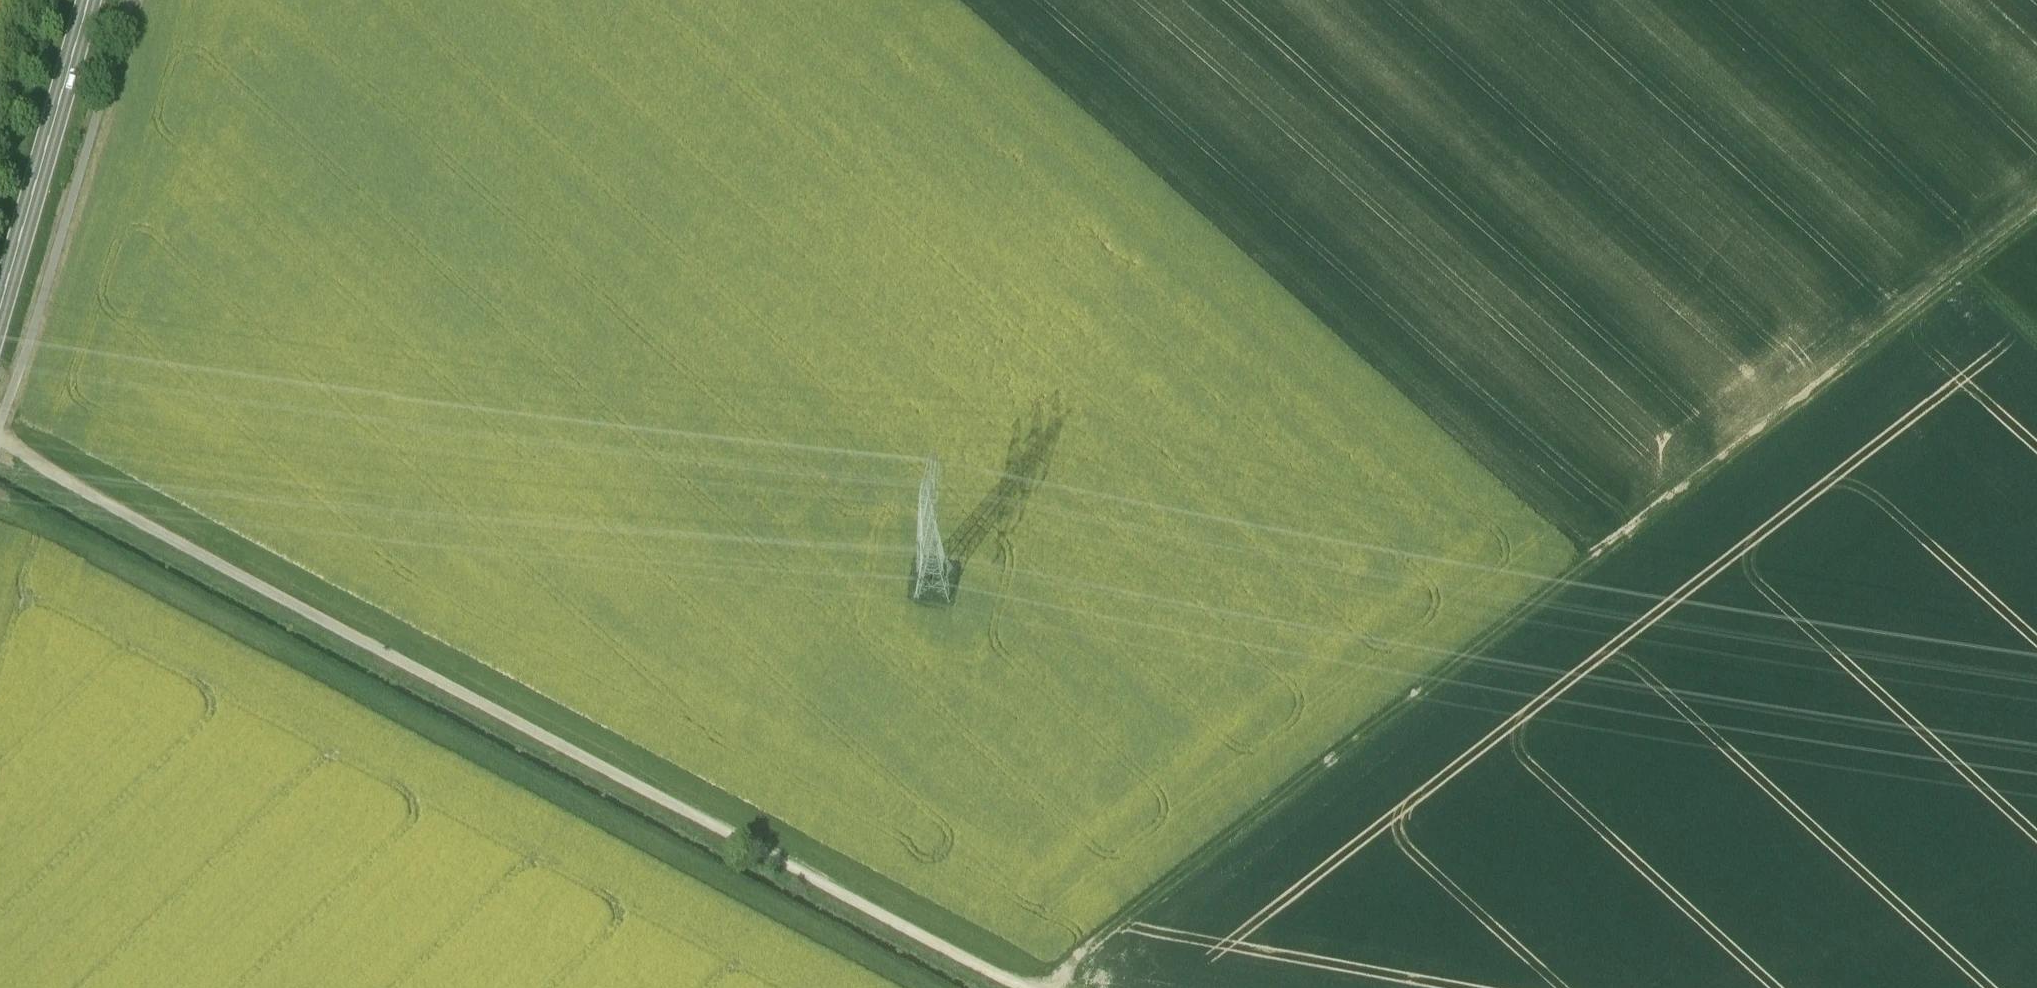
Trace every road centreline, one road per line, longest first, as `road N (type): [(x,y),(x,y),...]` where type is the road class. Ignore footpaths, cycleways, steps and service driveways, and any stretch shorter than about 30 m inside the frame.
road 1 (track): [(2036,451),(1903,326),(1079,959),(1052,987)]
road 2 (track): [(1018,987),(170,542),(0,442)]
road 3 (primary): [(0,309),(90,0)]
road 4 (track): [(1903,326),(2036,224)]

